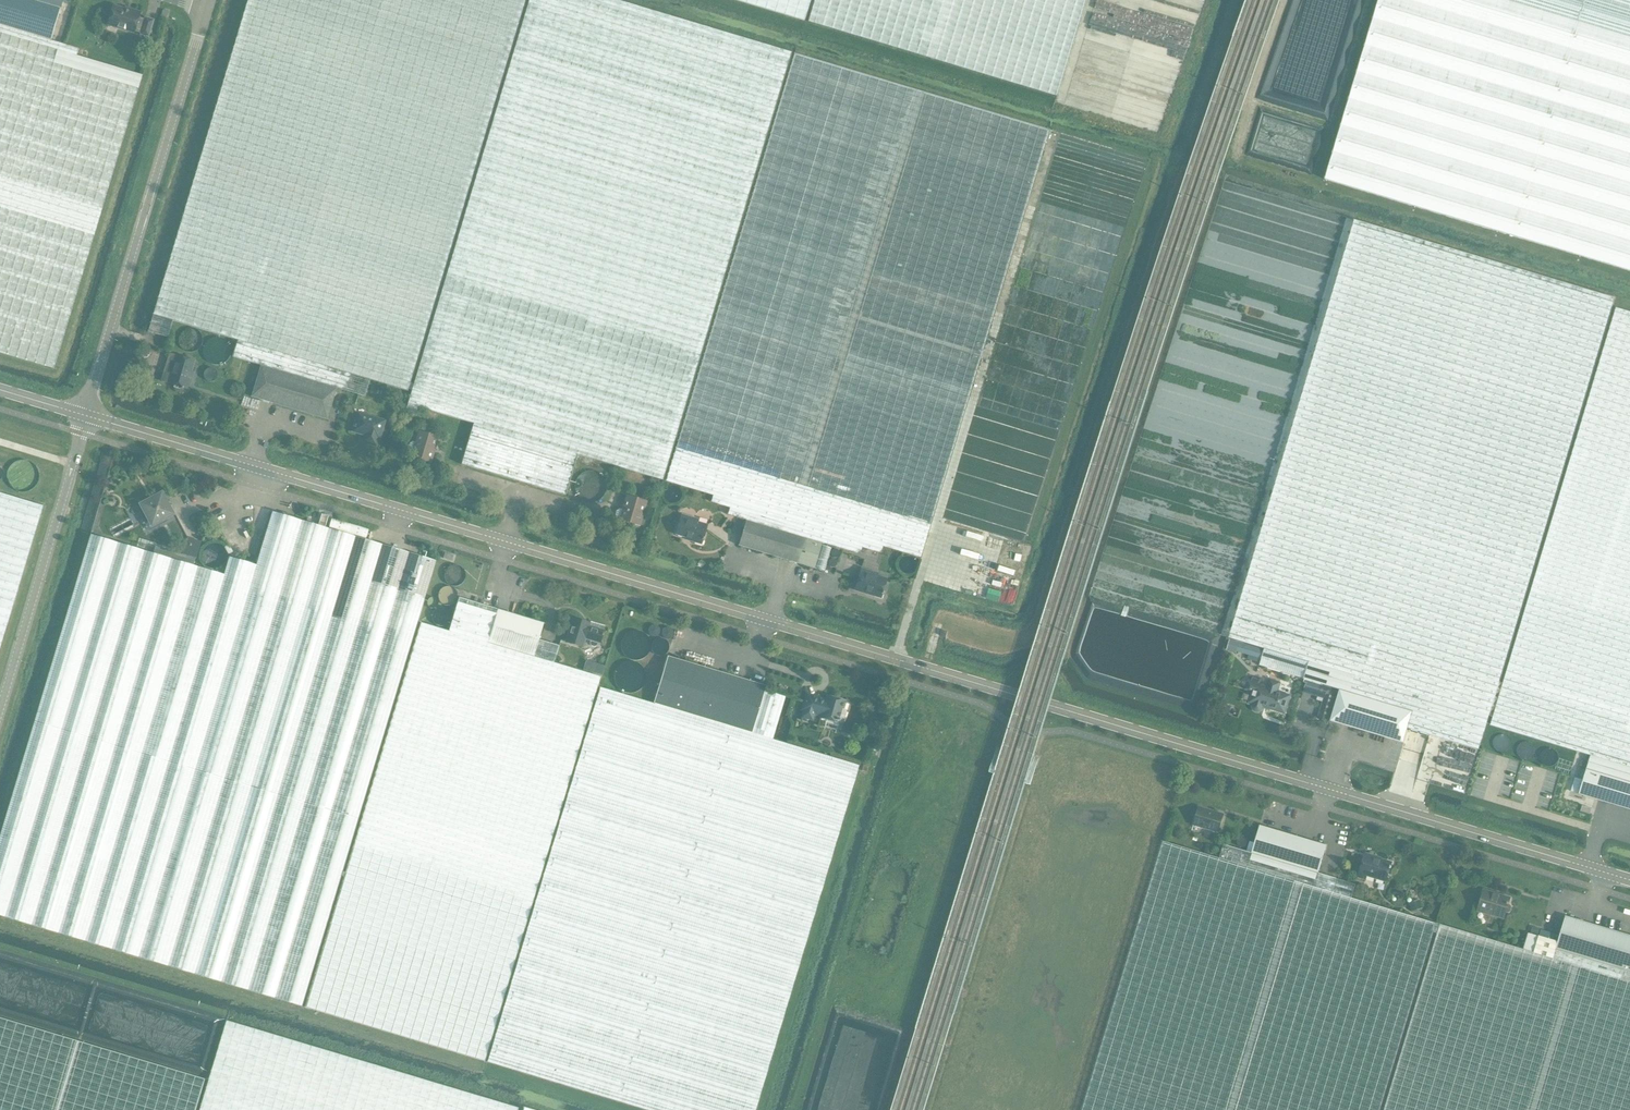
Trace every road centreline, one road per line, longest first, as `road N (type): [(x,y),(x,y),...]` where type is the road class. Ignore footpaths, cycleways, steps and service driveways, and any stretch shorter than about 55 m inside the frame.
road 1 (tertiary): [(1629,879),(84,415)]
road 2 (unclassified): [(84,415),(205,7)]
road 3 (unclassified): [(0,709),(84,415)]

